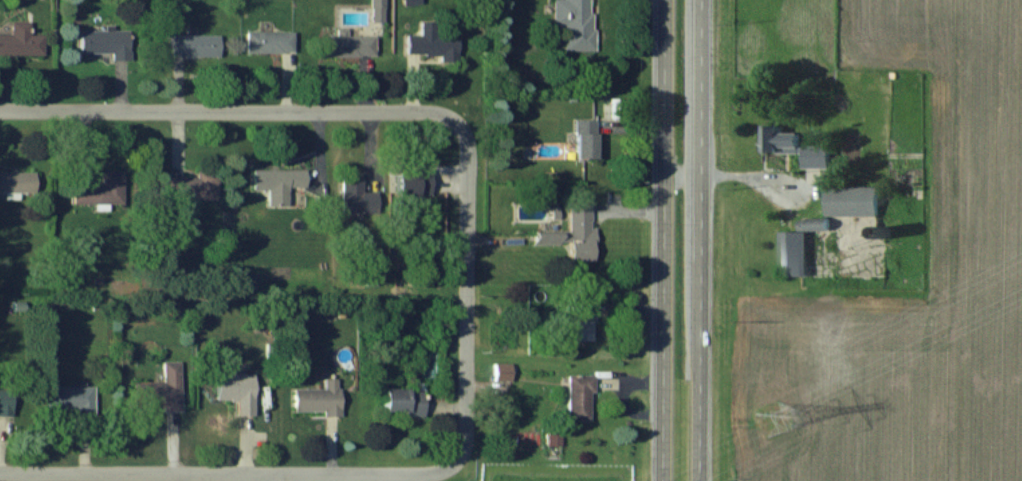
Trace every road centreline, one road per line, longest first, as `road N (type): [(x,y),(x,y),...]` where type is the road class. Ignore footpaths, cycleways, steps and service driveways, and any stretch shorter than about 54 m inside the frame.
road 1 (primary): [(665,0),(662,480)]
road 2 (primary): [(699,480),(701,0)]
road 3 (residential): [(456,466),(431,476),(0,476)]
road 4 (residential): [(0,110),(434,114),(455,122)]
road 5 (residential): [(455,122),(469,142),(467,445),(456,466)]

